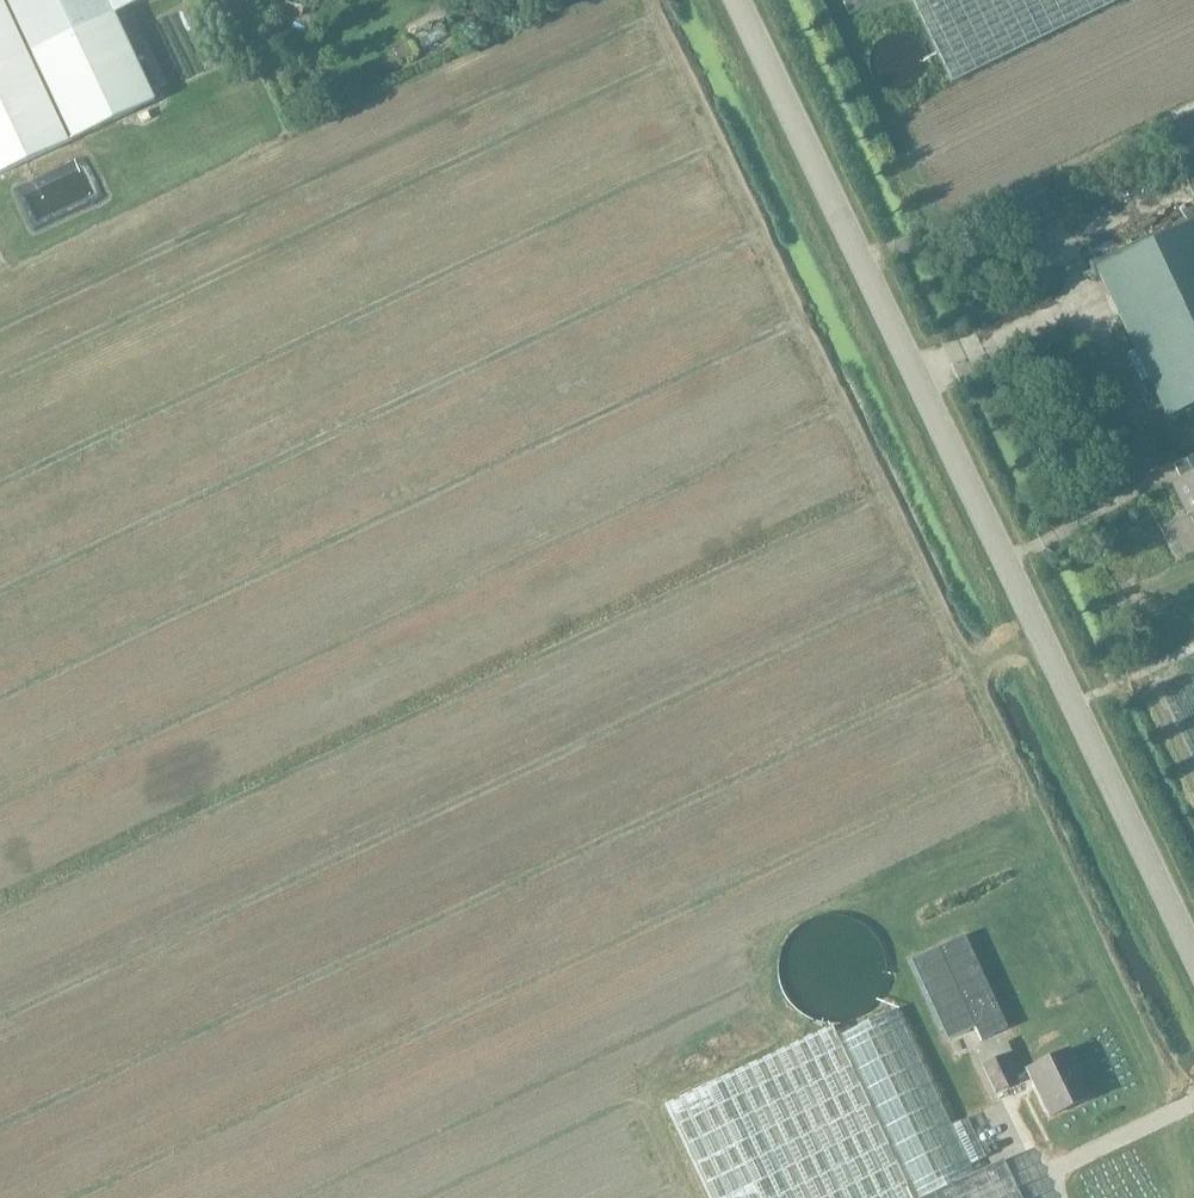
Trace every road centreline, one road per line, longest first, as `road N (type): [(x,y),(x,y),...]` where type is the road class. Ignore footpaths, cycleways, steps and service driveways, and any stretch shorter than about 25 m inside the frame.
road 1 (unclassified): [(1193,958),(737,0)]
road 2 (track): [(861,265),(1193,105)]

